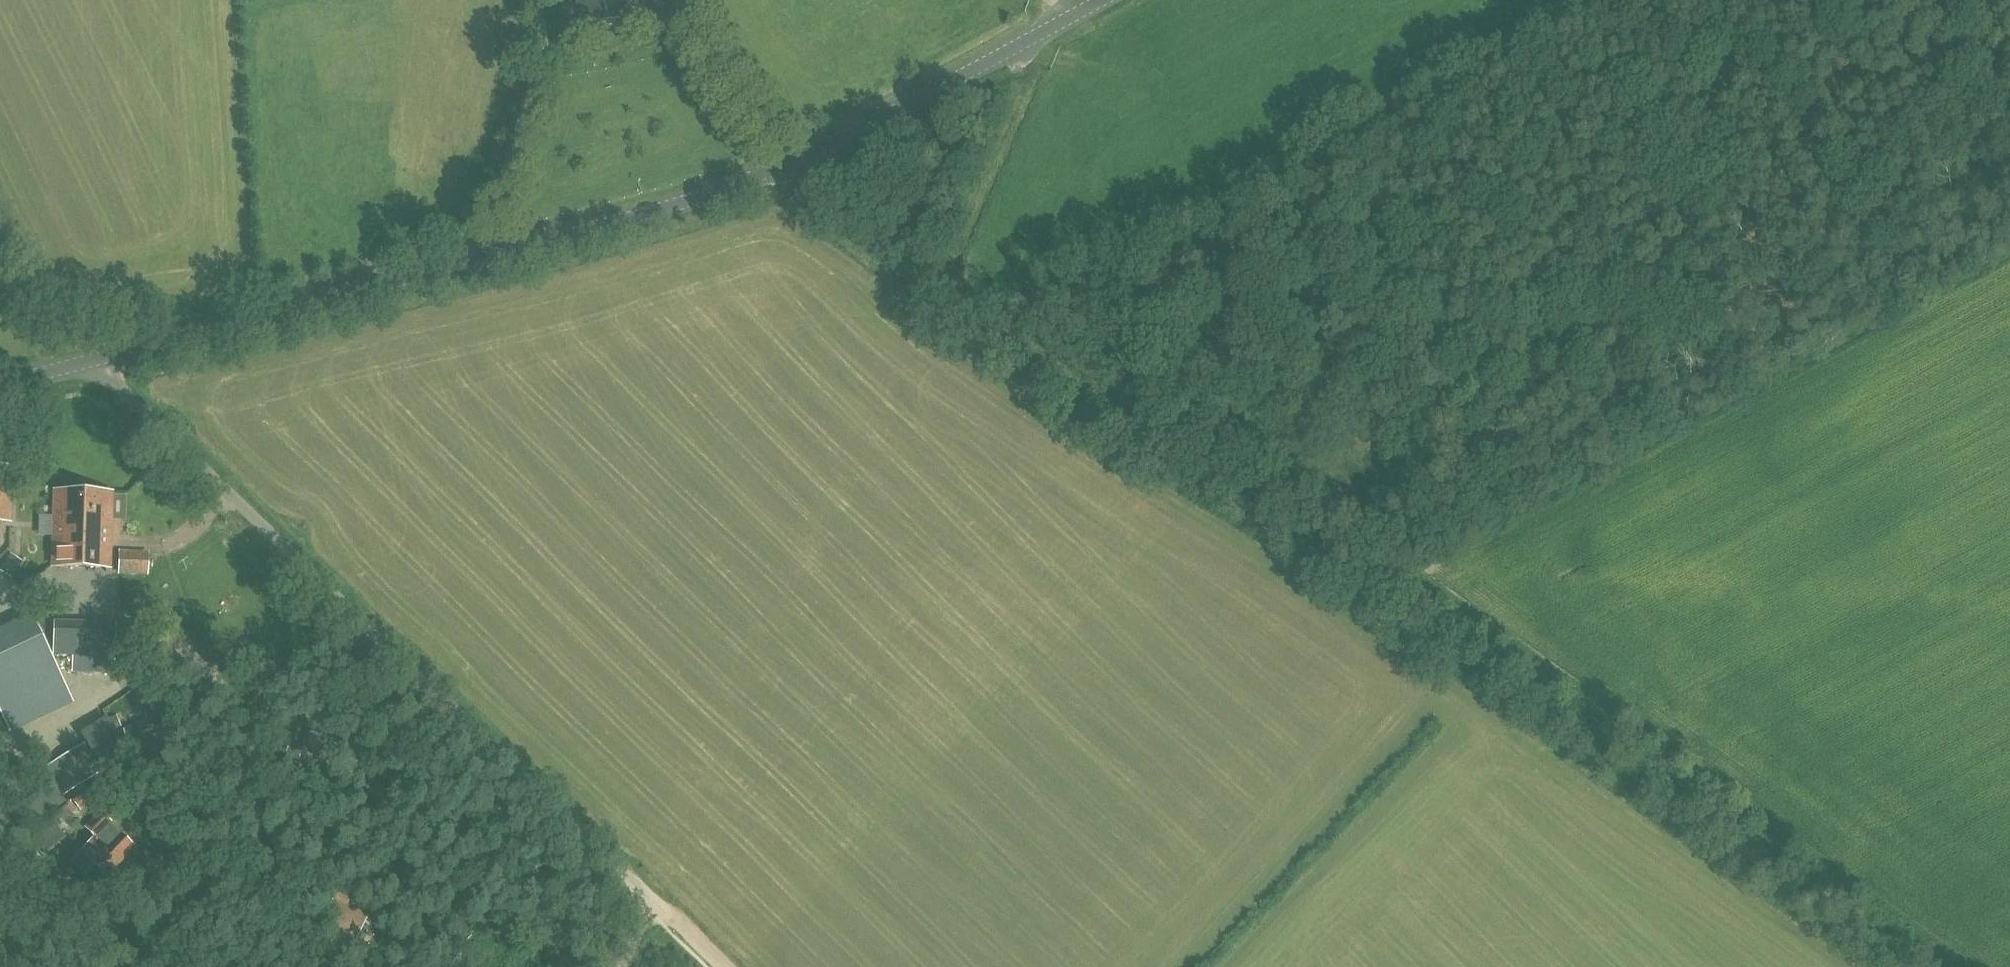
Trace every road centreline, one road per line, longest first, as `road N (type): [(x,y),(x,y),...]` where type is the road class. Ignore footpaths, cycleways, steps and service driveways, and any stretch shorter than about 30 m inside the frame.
road 1 (tertiary): [(94,359),(787,169),(1093,0)]
road 2 (unclassified): [(606,966),(642,883),(94,359)]
road 3 (track): [(270,966),(248,829)]
road 4 (track): [(642,883),(729,966)]

